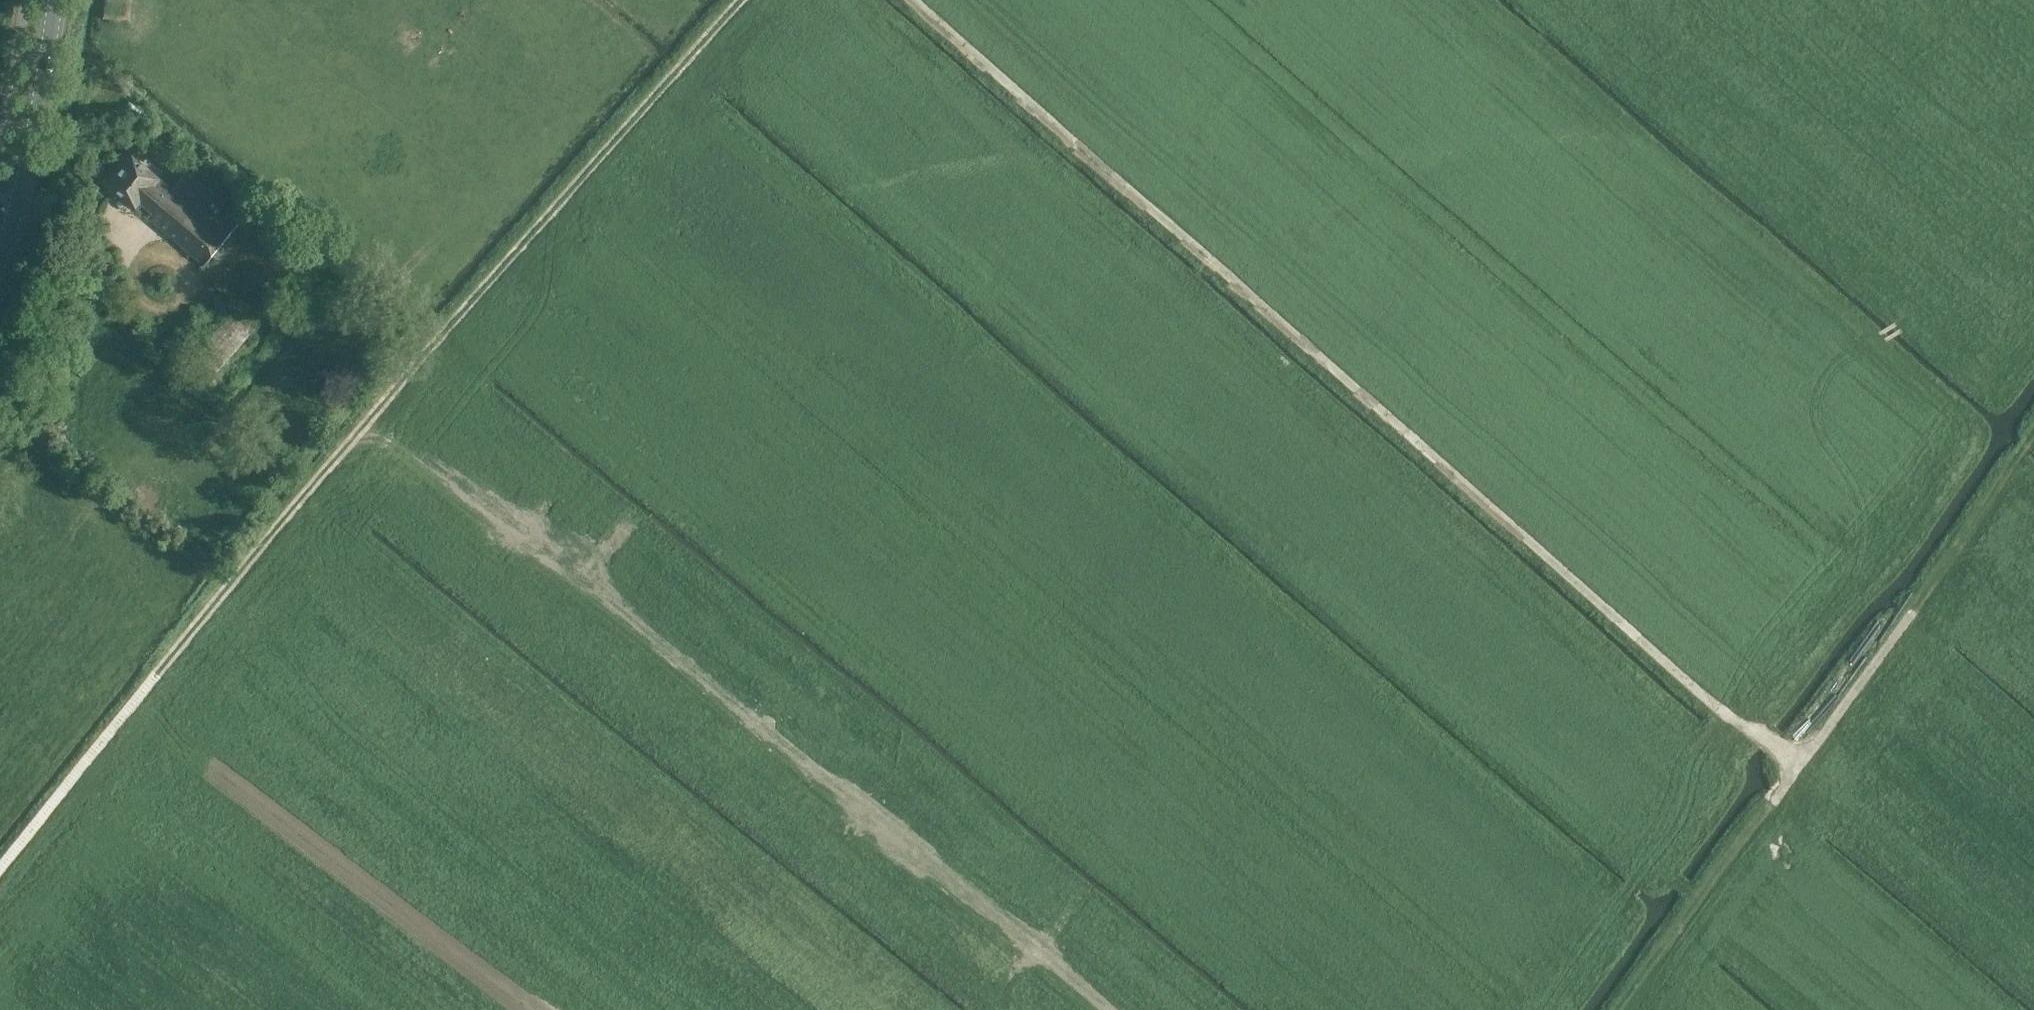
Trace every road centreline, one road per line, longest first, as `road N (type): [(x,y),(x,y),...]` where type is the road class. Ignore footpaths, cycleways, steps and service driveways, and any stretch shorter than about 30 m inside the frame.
road 1 (track): [(1802,761),(1717,704),(916,0)]
road 2 (track): [(744,0),(500,268),(0,869)]
road 3 (track): [(1773,799),(2029,442)]
road 4 (secondary): [(0,260),(32,141),(55,0)]

